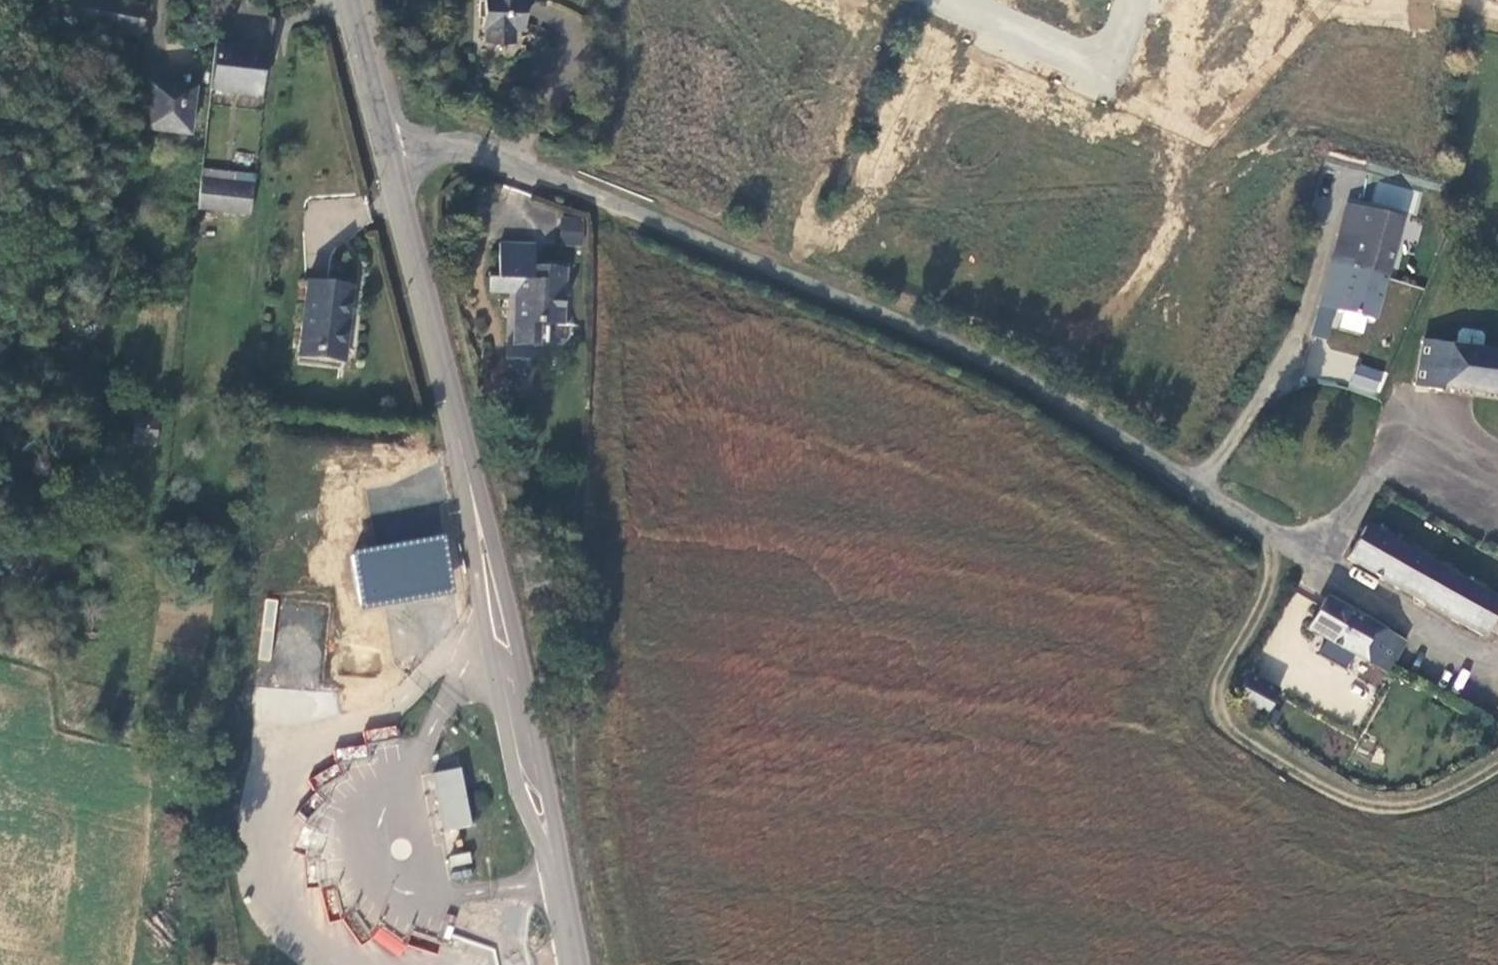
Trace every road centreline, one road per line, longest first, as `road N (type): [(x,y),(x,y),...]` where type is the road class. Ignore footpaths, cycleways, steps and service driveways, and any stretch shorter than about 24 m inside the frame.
road 1 (unclassified): [(1497,656),(1471,649),(955,346),(468,147),(390,155)]
road 2 (track): [(469,468),(309,530),(266,569),(218,810),(223,964)]
road 3 (track): [(1497,771),(1440,805),(1366,808),(1233,732),(1220,711),(1222,685),(1277,578),(1286,542)]
road 4 (tertiary): [(469,468),(491,655),(521,792),(562,885)]
road 5 (tertiary): [(562,885),(517,626),(469,468)]
road 6 (tertiary): [(390,155),(469,468)]
road 7 (residential): [(1134,0),(1111,72),(939,0)]
road 8 (tertiary): [(348,0),(390,155)]

